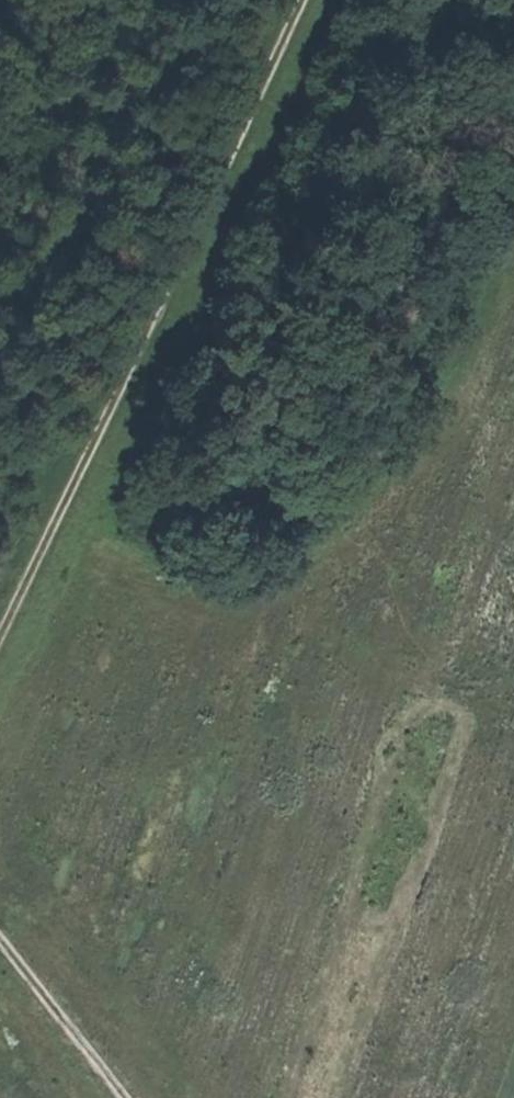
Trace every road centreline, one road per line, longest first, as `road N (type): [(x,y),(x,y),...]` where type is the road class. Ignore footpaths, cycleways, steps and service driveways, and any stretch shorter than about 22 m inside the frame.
road 1 (track): [(0,643),(296,0)]
road 2 (track): [(124,1097),(0,936)]

